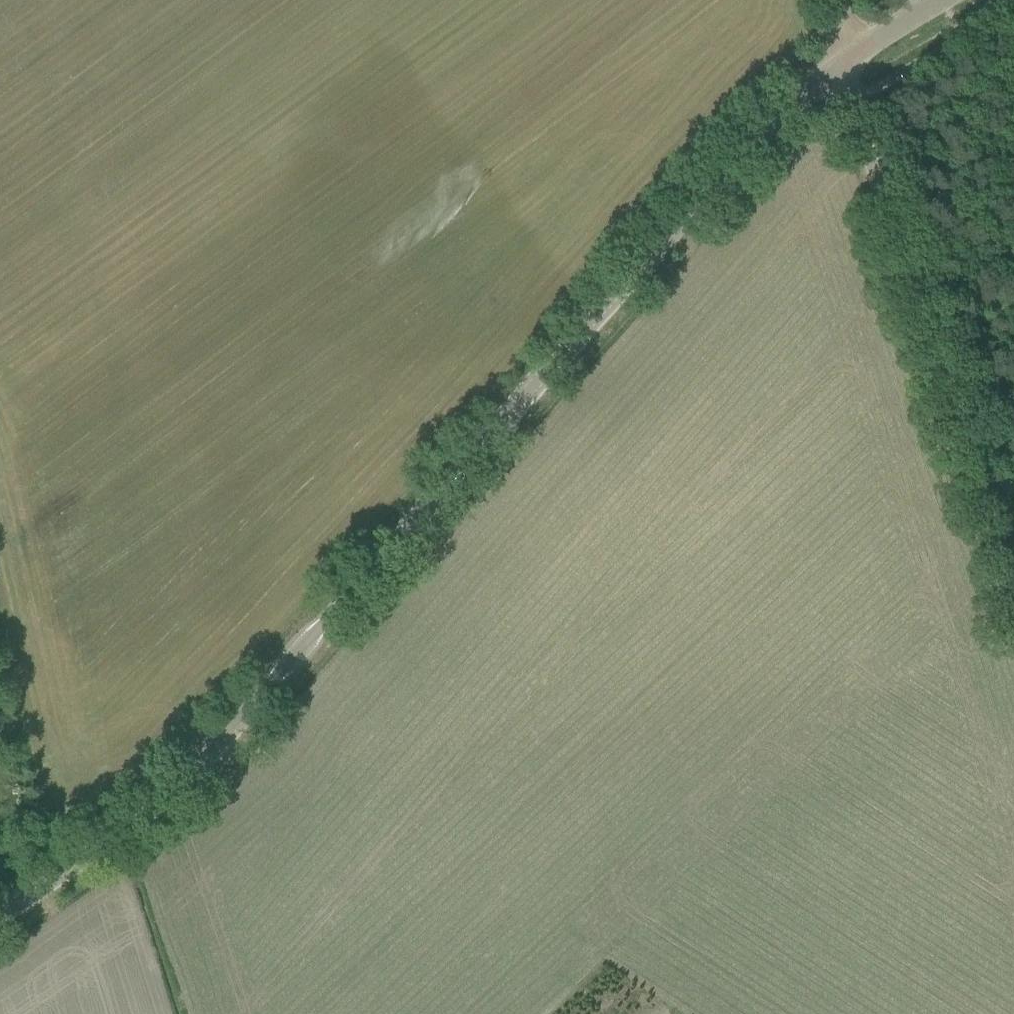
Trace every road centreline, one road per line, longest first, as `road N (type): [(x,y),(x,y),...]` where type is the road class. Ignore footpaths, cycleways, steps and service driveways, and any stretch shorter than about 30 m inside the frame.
road 1 (tertiary): [(0,913),(88,852),(218,738),(740,152),(829,68)]
road 2 (unclassified): [(1013,595),(849,99),(829,68)]

